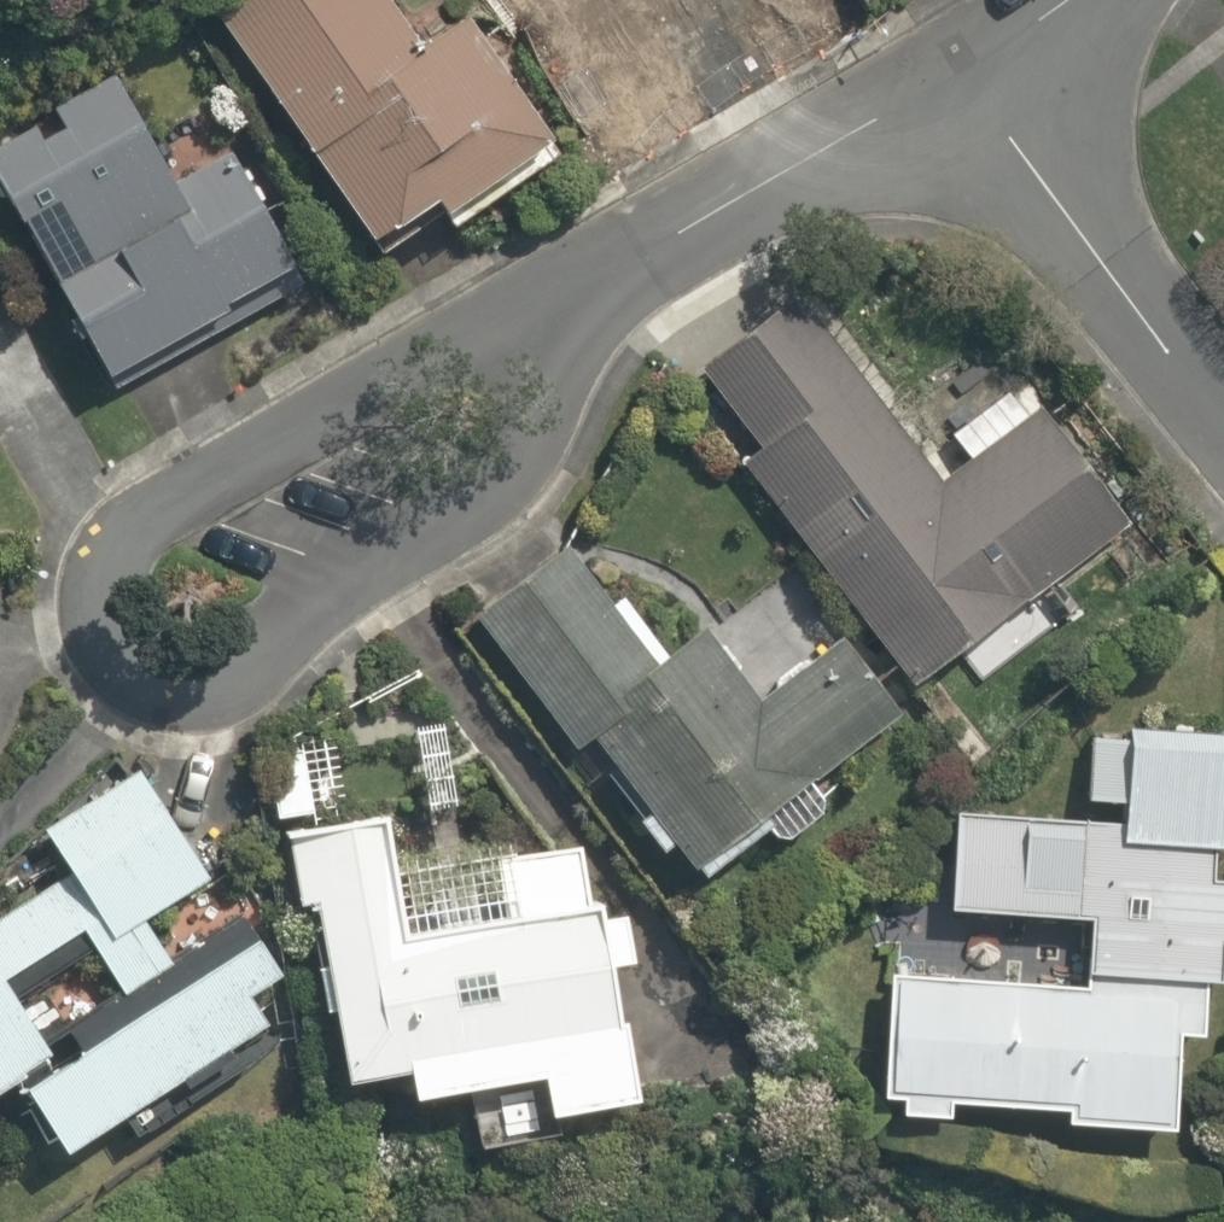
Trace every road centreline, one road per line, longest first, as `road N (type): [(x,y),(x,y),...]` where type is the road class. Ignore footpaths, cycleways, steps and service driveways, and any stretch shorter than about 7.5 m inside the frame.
road 1 (residential): [(629,287),(530,445),(497,482),(226,661),(138,642),(95,556),(167,483),(525,283)]
road 2 (residential): [(954,72),(1223,375)]
road 3 (residential): [(954,72),(629,287)]
road 4 (residential): [(1051,0),(954,72)]

